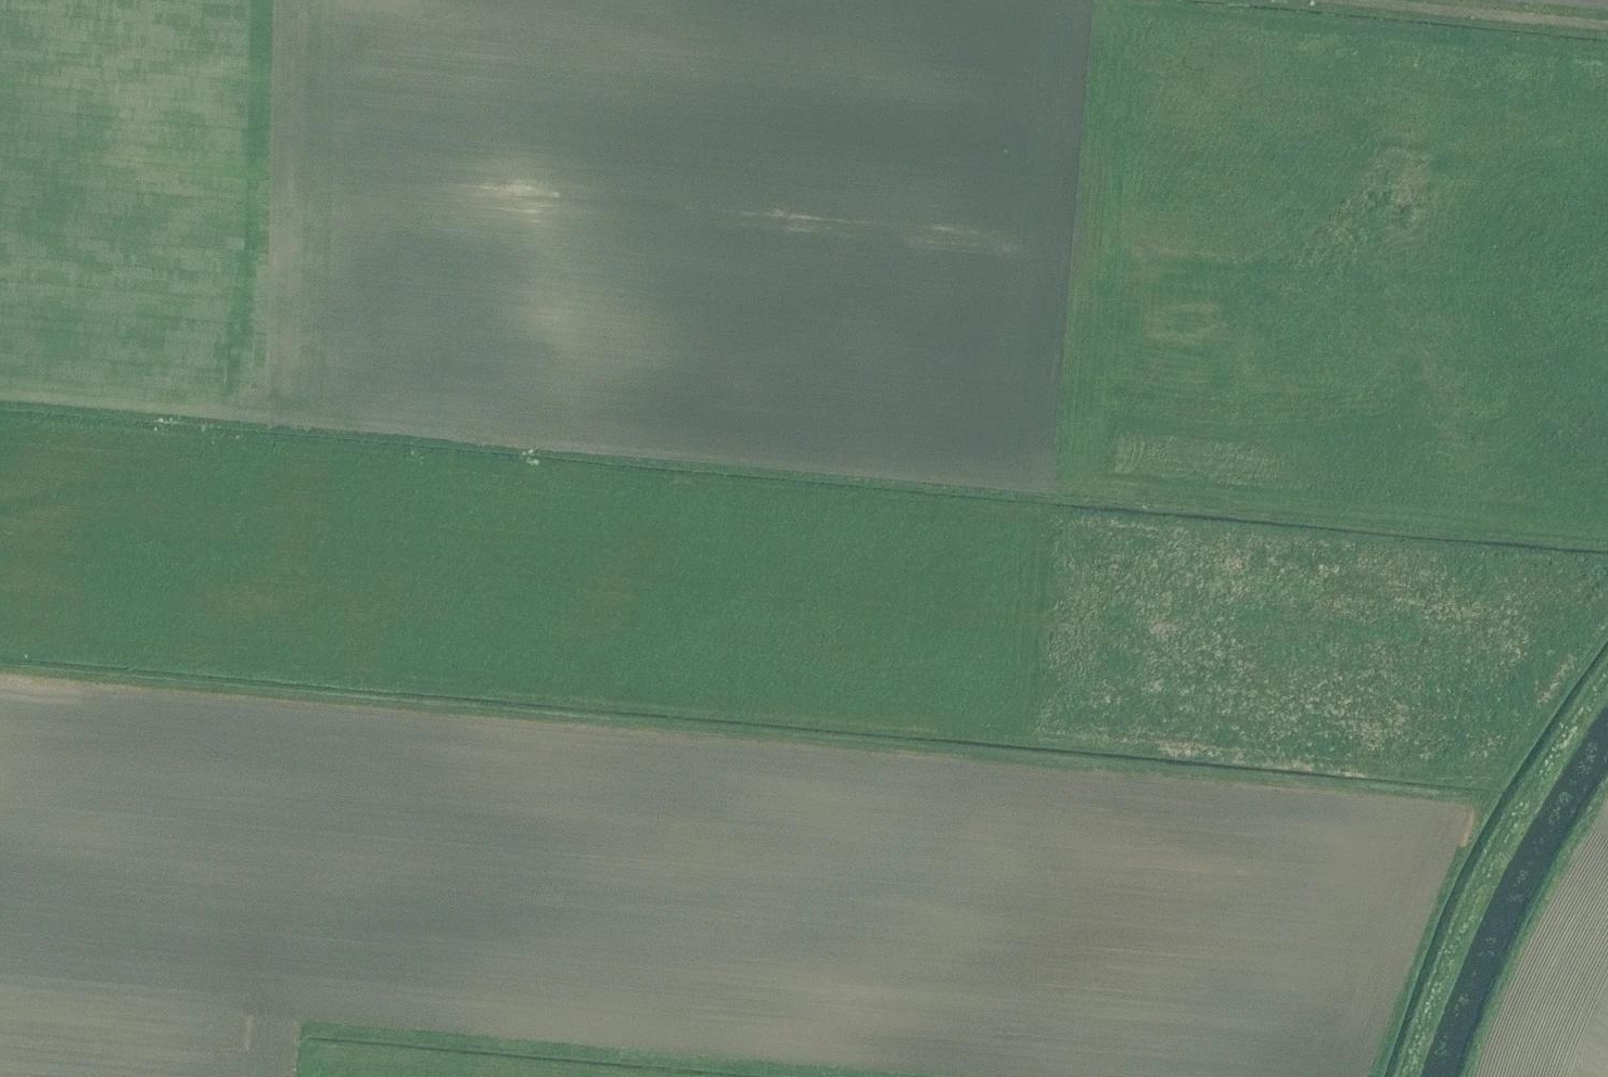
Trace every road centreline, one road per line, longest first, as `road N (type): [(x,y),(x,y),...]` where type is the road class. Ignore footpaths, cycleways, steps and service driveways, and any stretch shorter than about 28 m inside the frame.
road 1 (track): [(1607,681),(1476,900),(1408,1076)]
road 2 (track): [(1278,0),(1607,30)]

